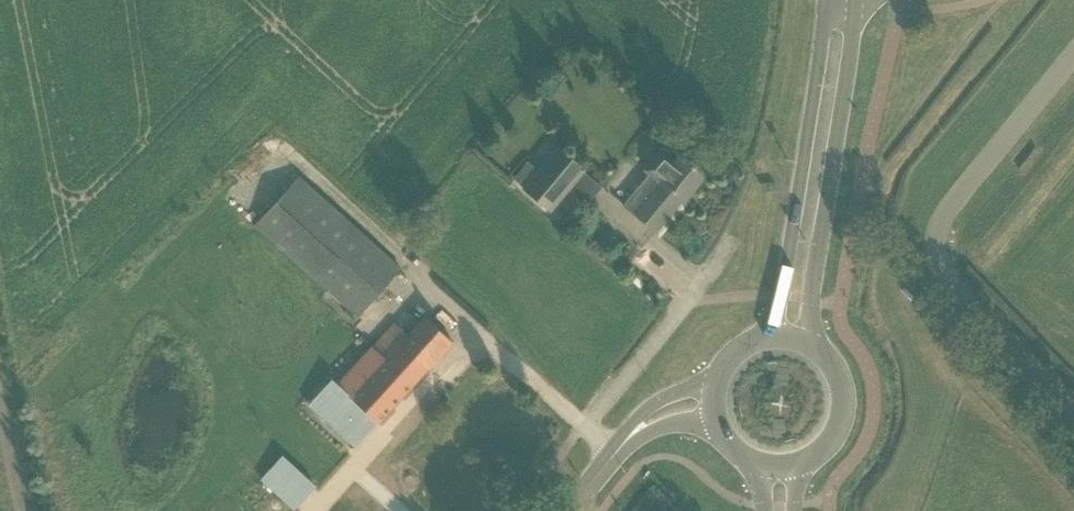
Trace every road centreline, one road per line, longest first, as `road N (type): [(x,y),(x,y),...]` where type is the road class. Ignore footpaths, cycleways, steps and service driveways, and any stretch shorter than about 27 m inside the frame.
road 1 (secondary): [(816,343),(854,0)]
road 2 (secondary): [(824,0),(782,295),(766,337)]
road 3 (track): [(860,177),(1002,0)]
road 4 (secondary): [(801,466),(829,451),(846,425),(850,394),(839,364),(816,343)]

